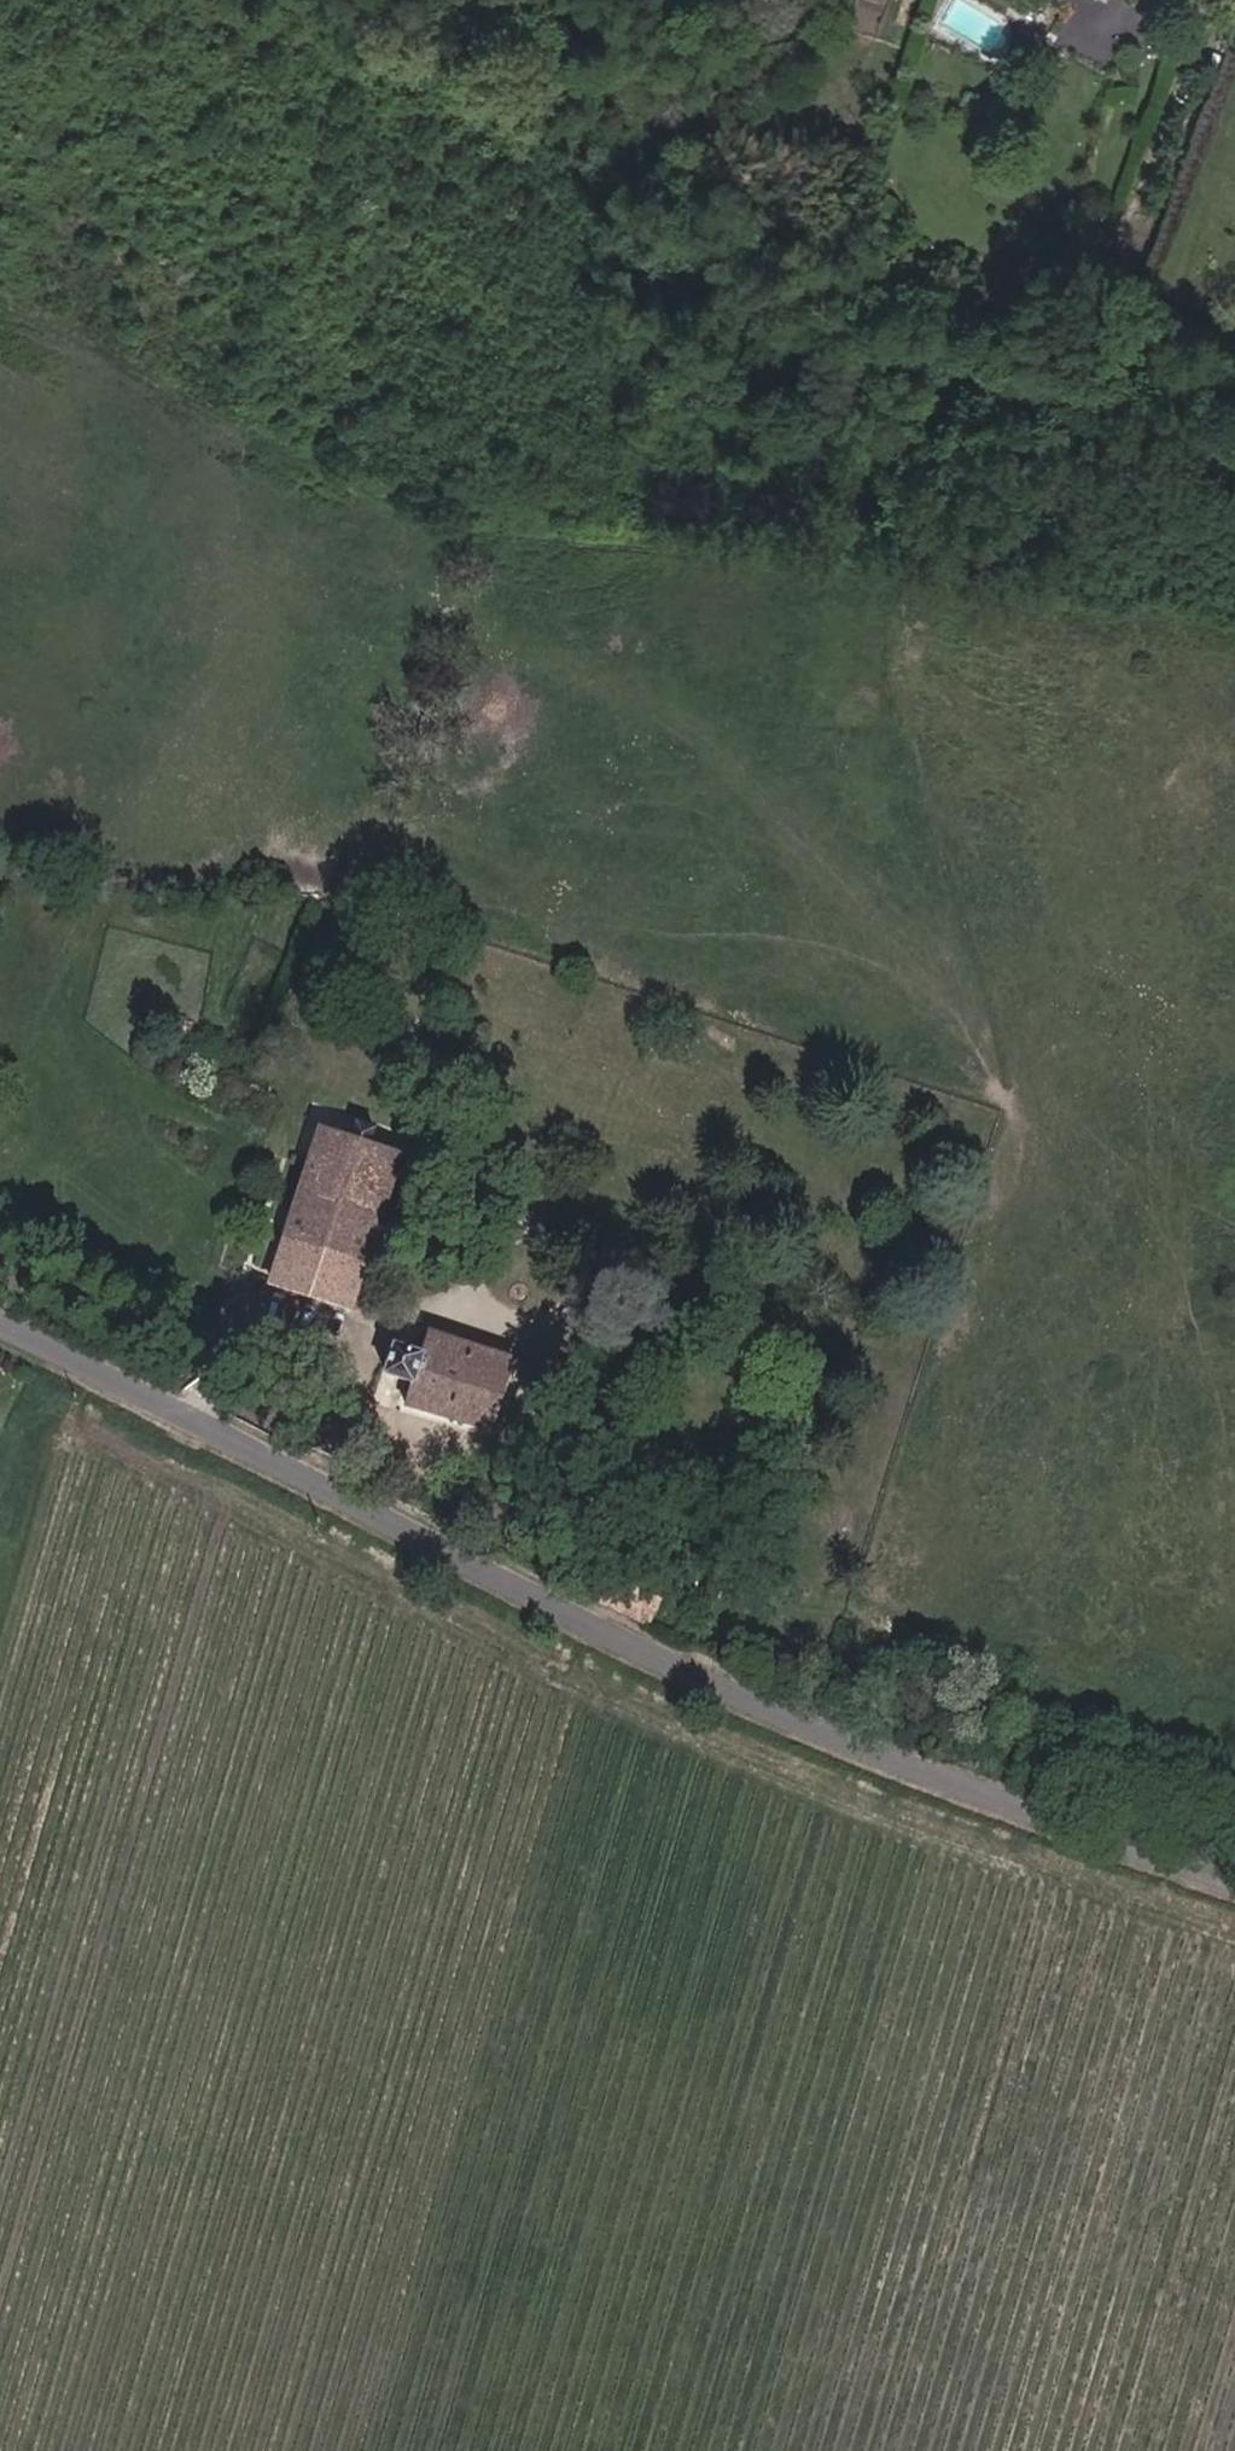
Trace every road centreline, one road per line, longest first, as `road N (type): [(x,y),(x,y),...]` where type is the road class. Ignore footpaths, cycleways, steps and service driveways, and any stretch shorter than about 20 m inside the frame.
road 1 (tertiary): [(1234,1885),(750,1723),(0,1315)]

